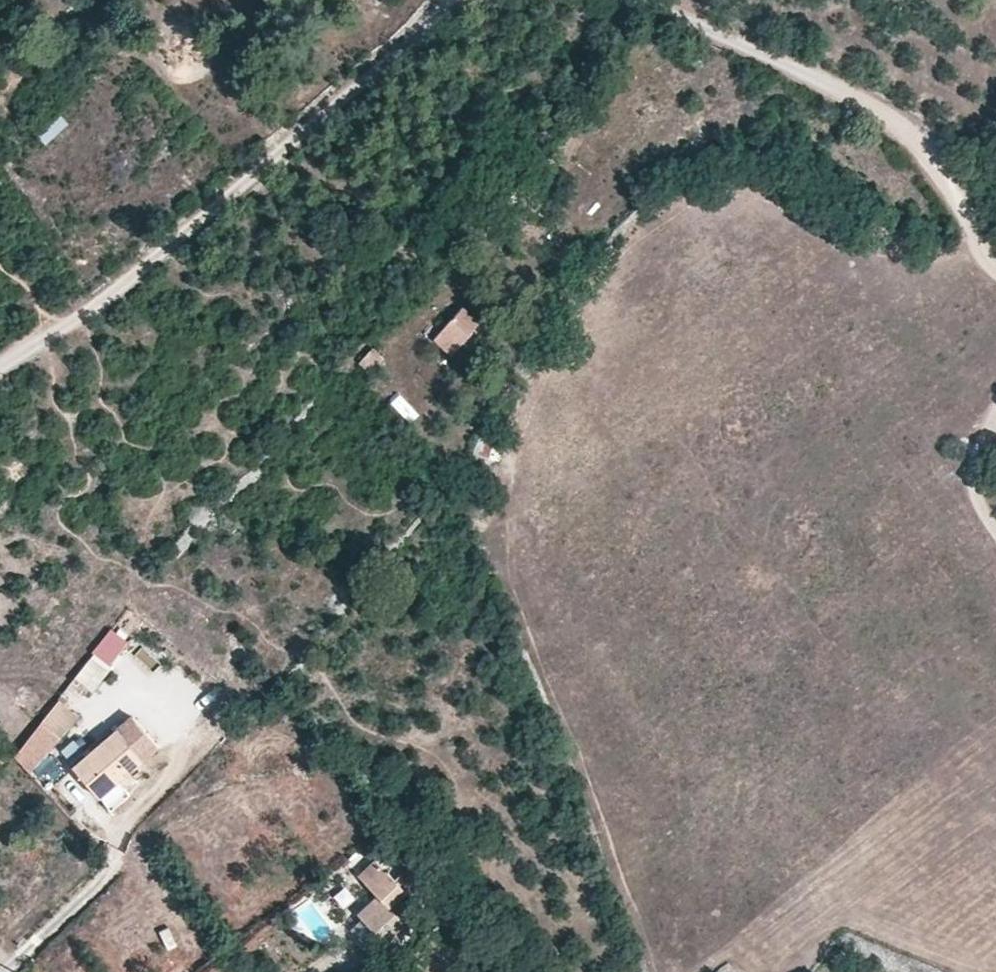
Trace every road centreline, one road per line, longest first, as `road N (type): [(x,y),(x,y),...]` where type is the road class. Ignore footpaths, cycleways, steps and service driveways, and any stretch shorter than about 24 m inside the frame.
road 1 (track): [(450,0),(90,315),(0,371)]
road 2 (track): [(995,269),(910,133),(632,0)]
road 3 (residential): [(4,971),(119,856)]

